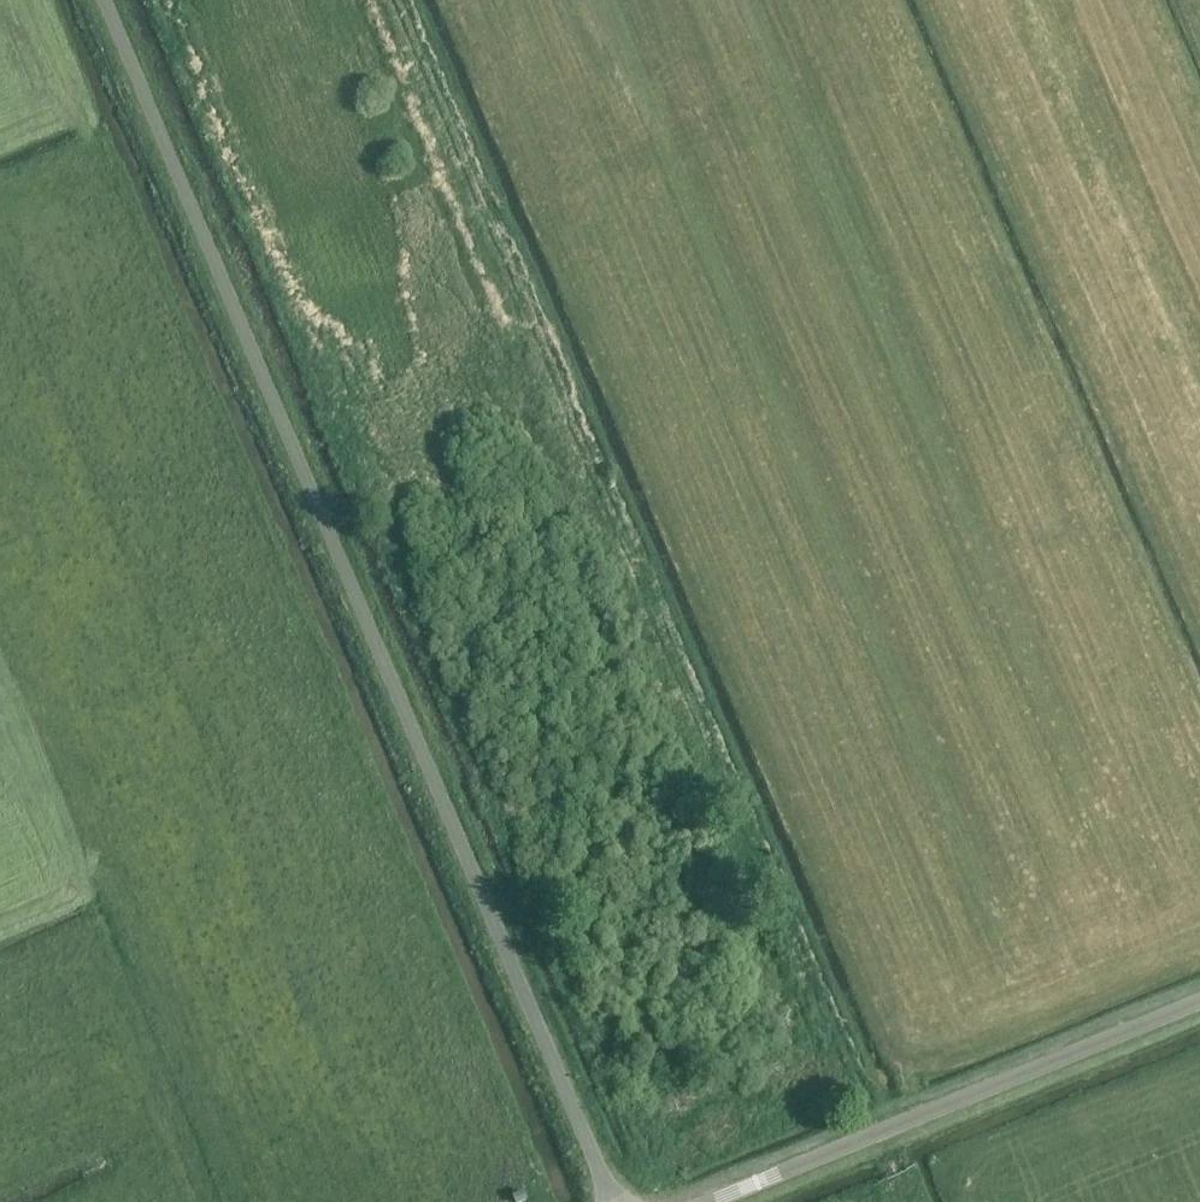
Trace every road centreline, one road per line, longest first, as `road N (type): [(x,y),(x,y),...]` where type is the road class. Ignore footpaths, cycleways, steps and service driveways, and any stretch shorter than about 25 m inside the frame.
road 1 (unclassified): [(611,1201),(104,0)]
road 2 (unclassified): [(712,1201),(1199,1002)]

